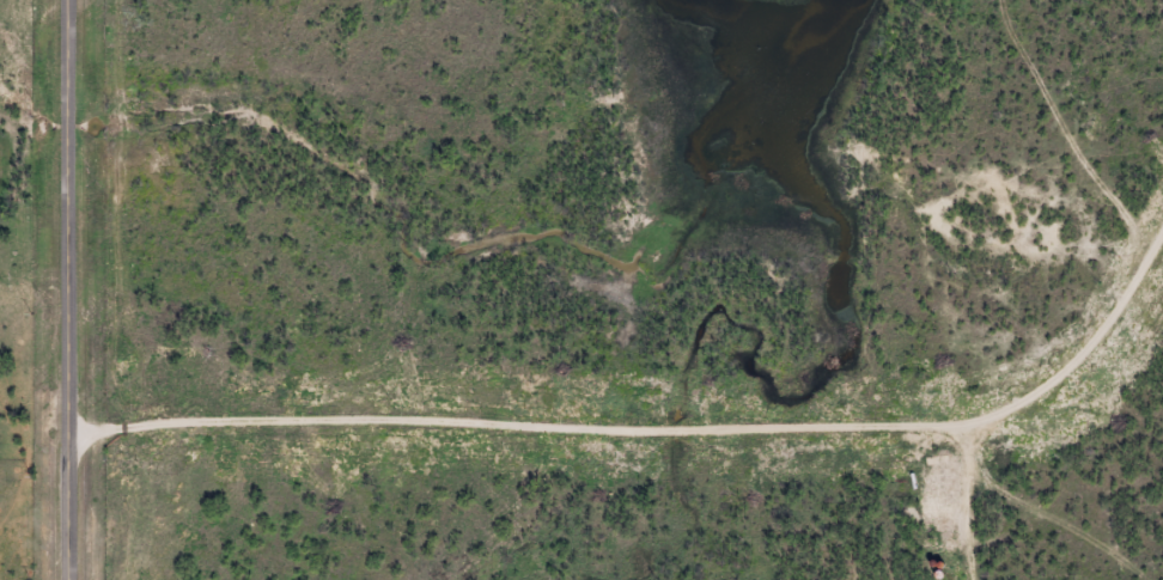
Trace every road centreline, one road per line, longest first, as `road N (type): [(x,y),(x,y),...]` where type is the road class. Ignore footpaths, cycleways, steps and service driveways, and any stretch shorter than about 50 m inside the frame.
road 1 (residential): [(72,445),(973,463),(997,512),(1008,579)]
road 2 (tertiary): [(72,579),(67,0)]
road 3 (residential): [(1162,214),(1088,353),(973,463)]

